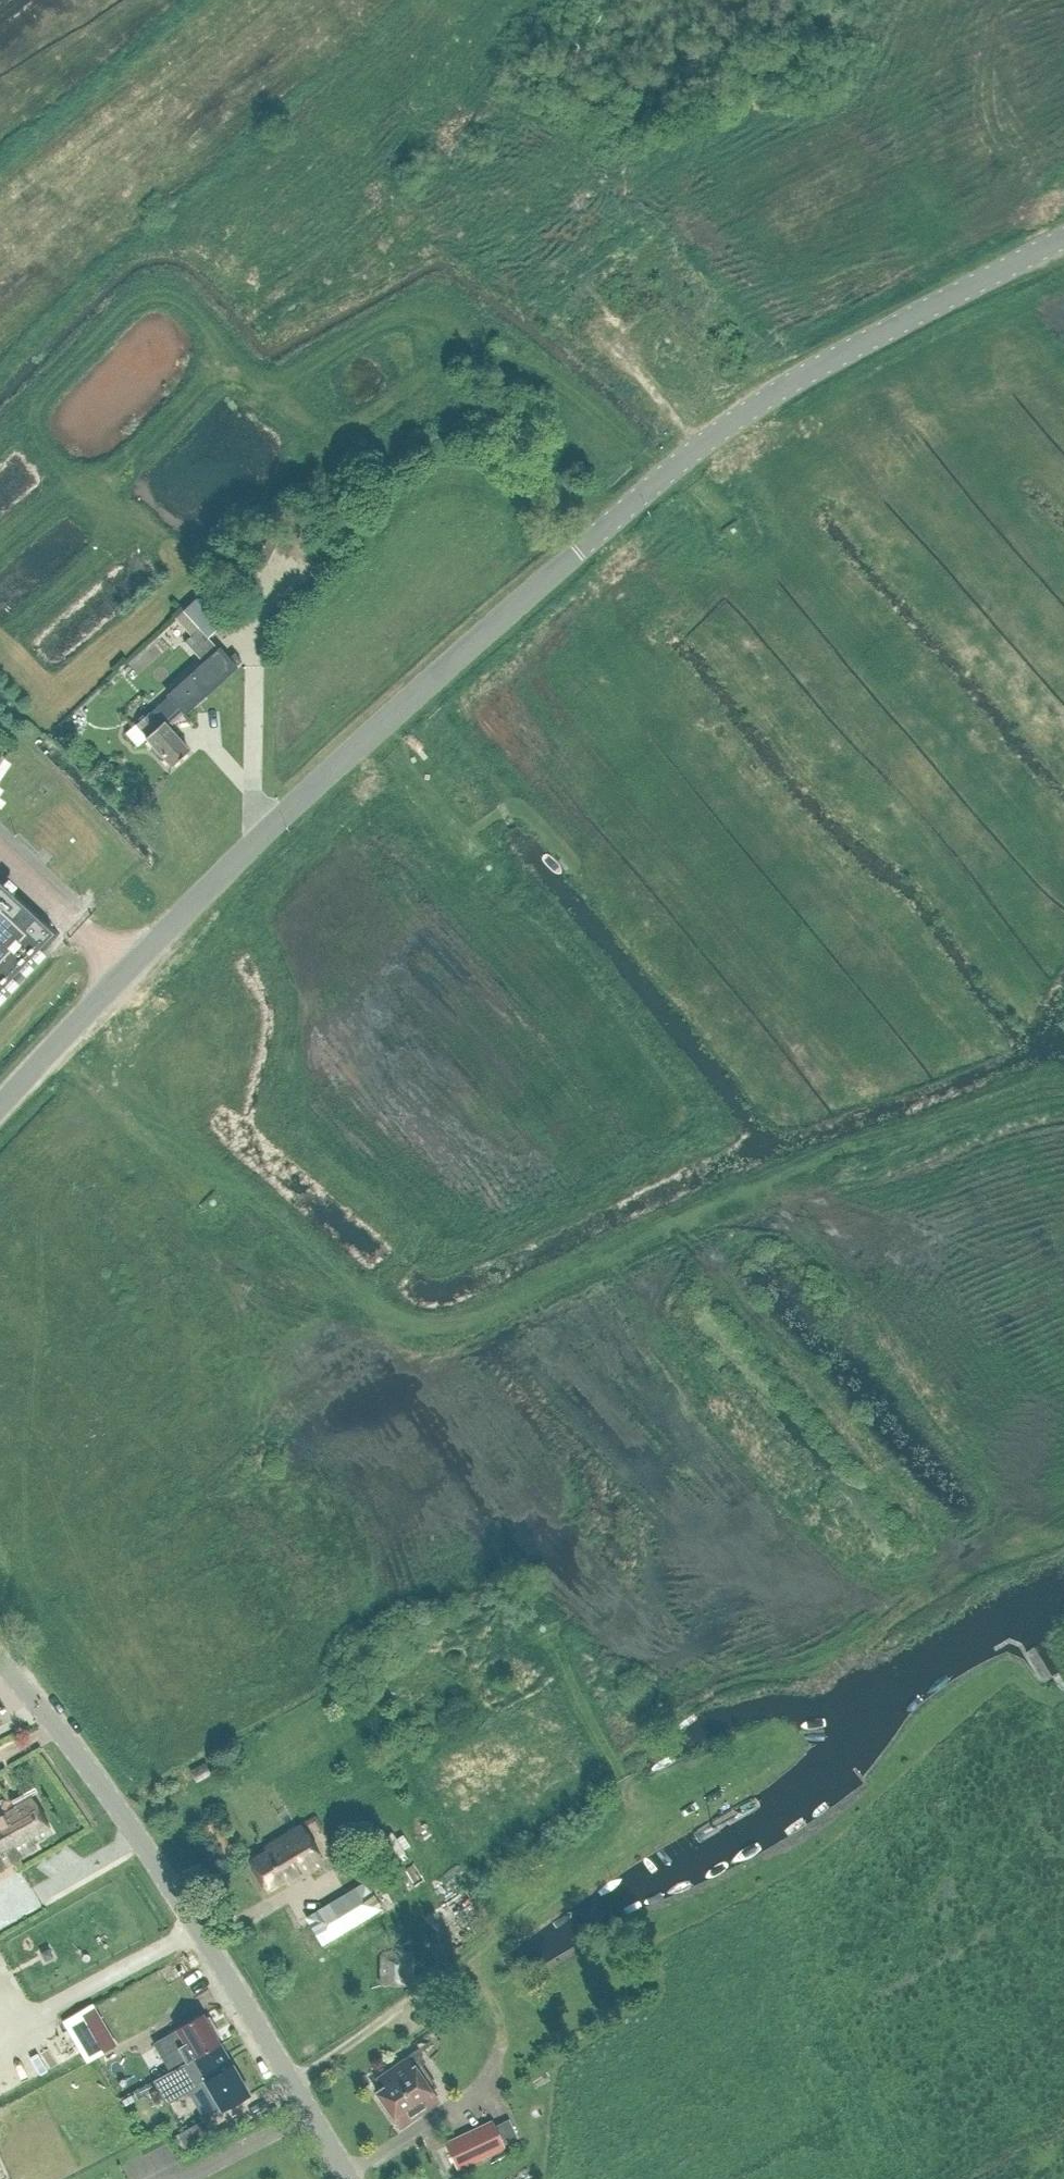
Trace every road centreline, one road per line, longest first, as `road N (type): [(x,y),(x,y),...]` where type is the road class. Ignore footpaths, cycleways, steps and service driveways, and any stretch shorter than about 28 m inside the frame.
road 1 (tertiary): [(0,1102),(327,772),(680,461),(797,377),(1063,238)]
road 2 (tertiary): [(349,2178),(120,1809),(0,1664)]

